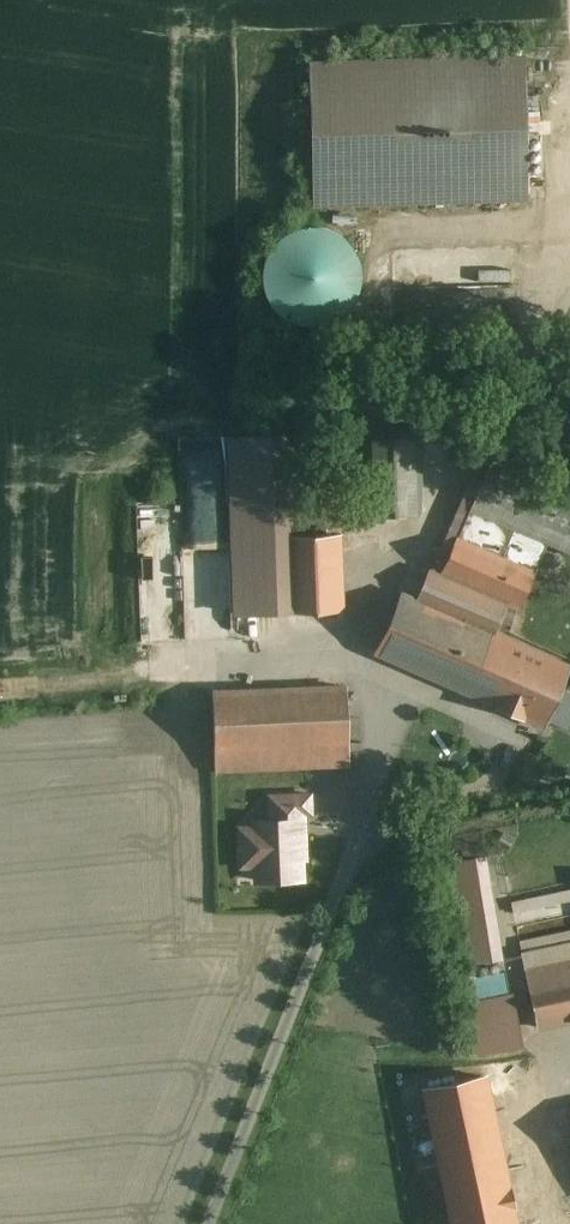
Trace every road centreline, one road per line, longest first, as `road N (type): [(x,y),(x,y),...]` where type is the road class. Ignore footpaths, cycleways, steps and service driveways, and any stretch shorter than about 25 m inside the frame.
road 1 (track): [(569,291),(434,519),(406,550),(367,645),(373,798)]

